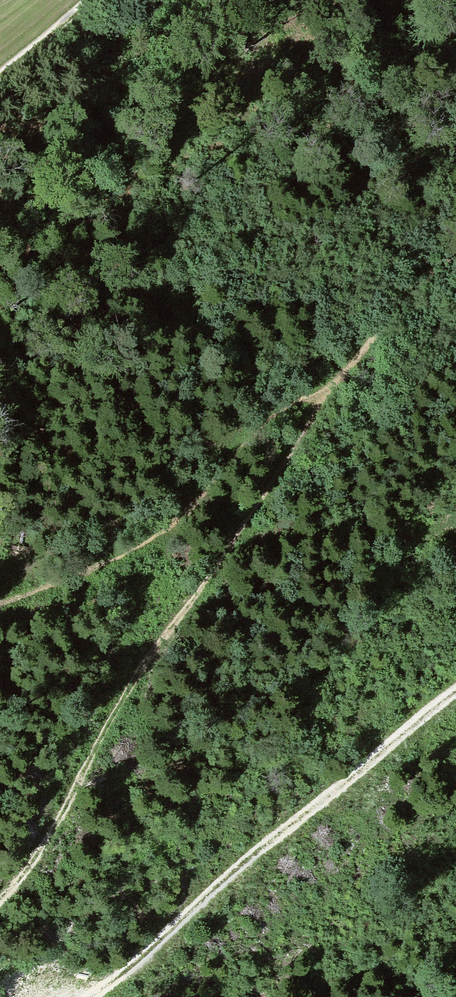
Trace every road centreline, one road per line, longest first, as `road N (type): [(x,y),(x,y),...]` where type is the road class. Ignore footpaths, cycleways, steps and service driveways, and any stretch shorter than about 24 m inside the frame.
road 1 (track): [(455,264),(404,308),(333,387),(133,683),(56,835),(30,873),(0,897)]
road 2 (track): [(455,691),(266,845),(131,969),(88,996)]

